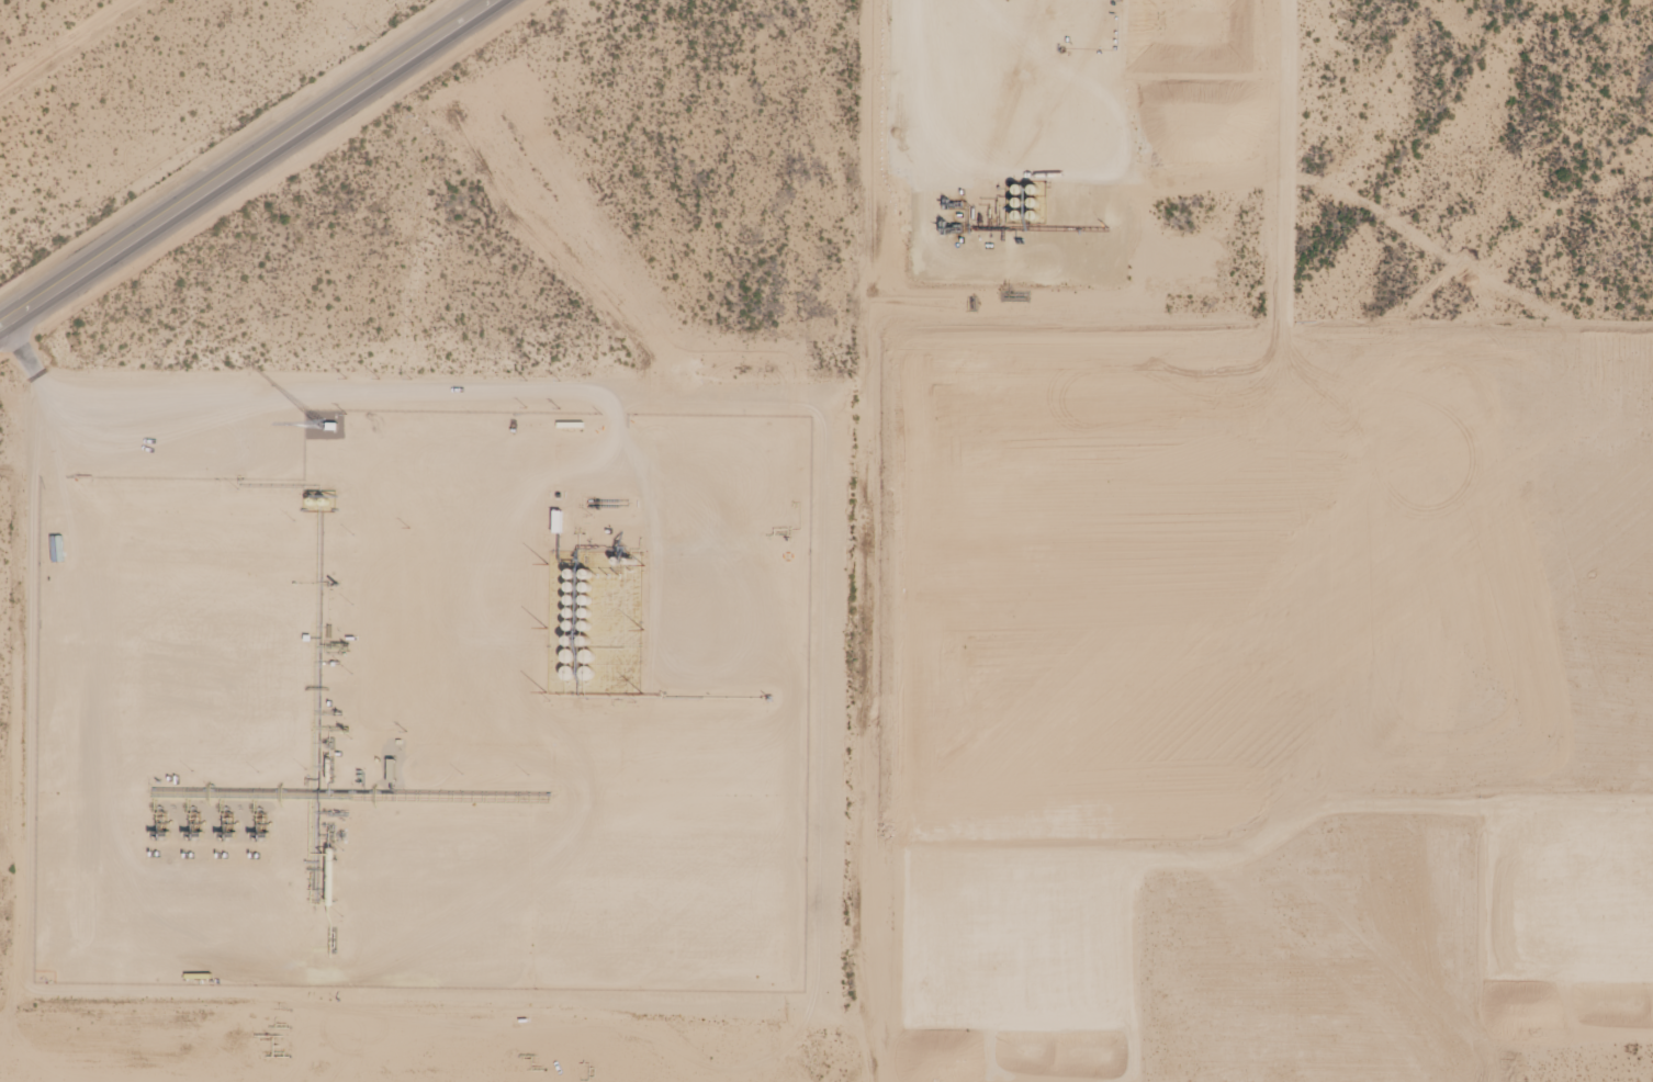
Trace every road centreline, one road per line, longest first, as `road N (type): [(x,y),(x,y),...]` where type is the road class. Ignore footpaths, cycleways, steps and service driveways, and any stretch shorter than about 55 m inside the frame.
road 1 (secondary): [(0,326),(495,0)]

